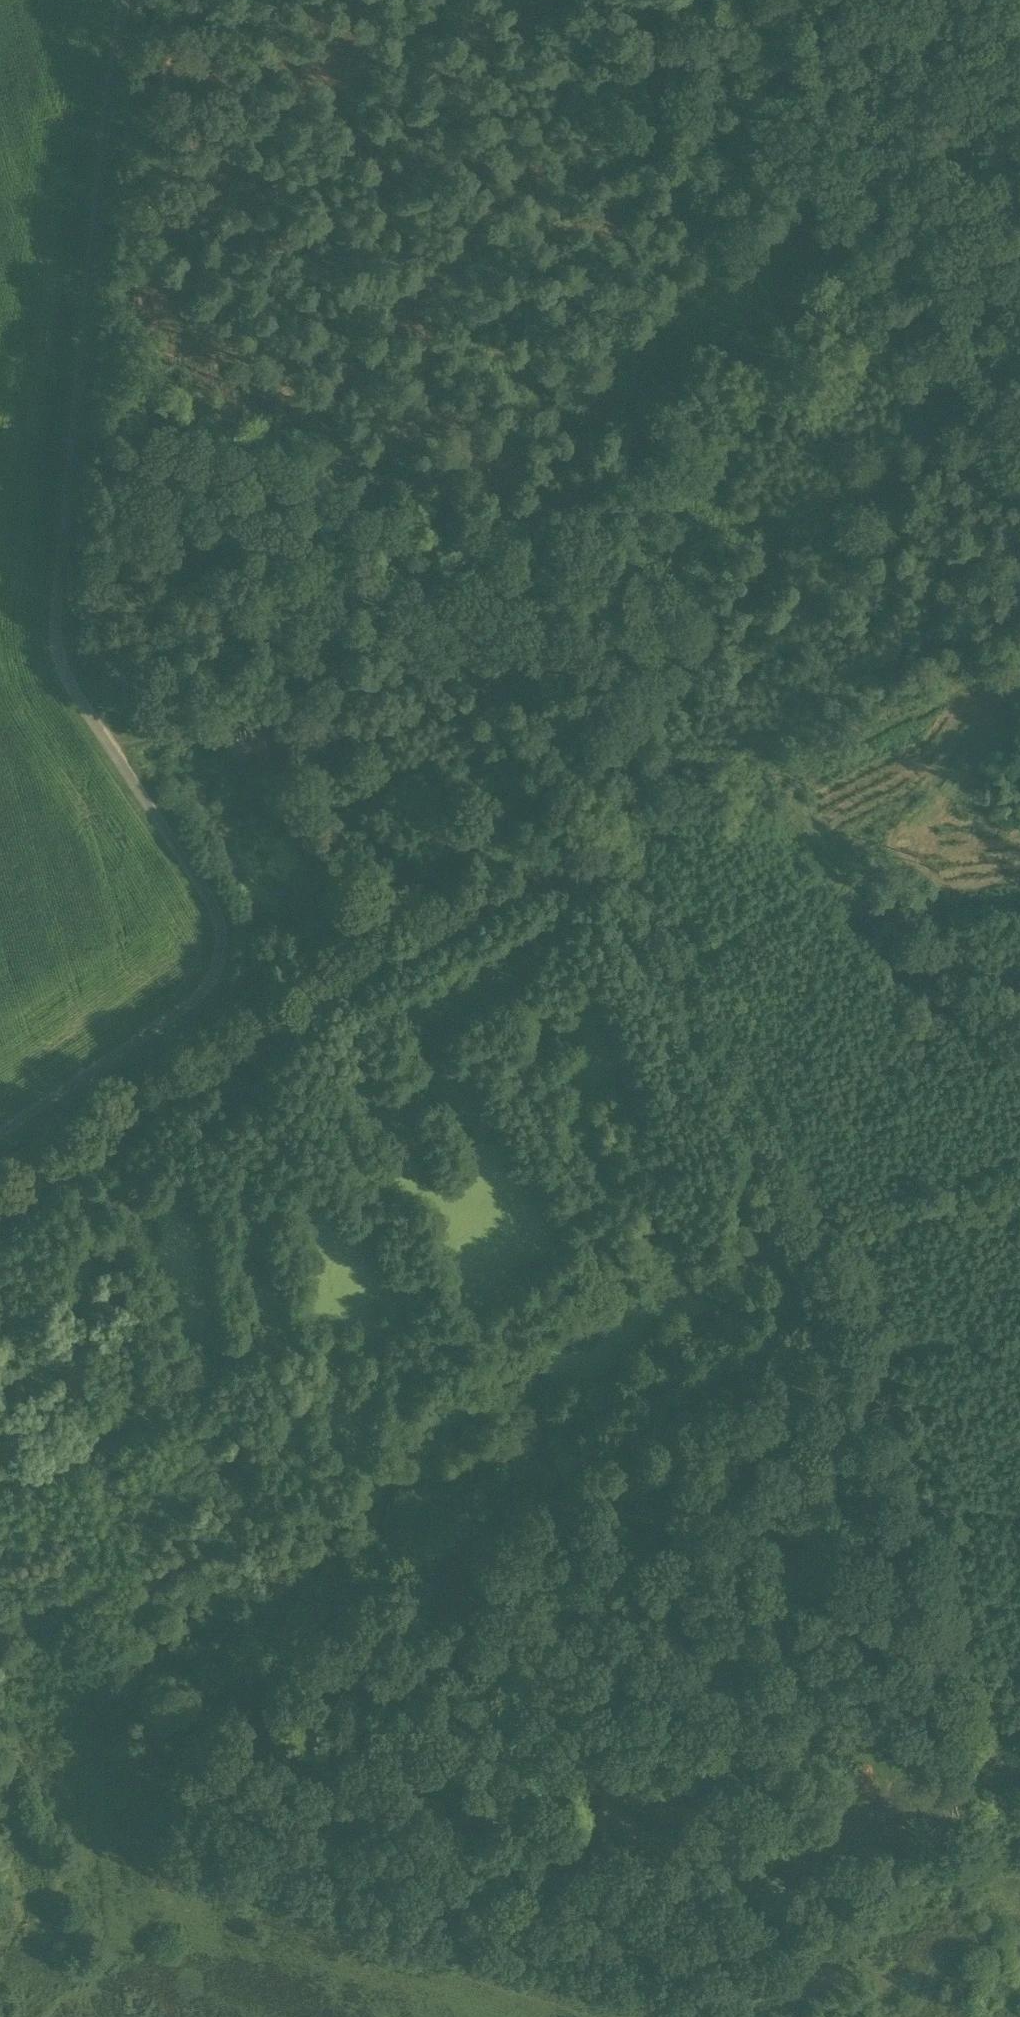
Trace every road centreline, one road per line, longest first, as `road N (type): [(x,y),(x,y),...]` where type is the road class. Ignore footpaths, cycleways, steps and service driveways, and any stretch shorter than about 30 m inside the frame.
road 1 (unclassified): [(0,1132),(187,1009),(212,987),(227,945),(208,896),(63,670),(55,638),(139,0)]

